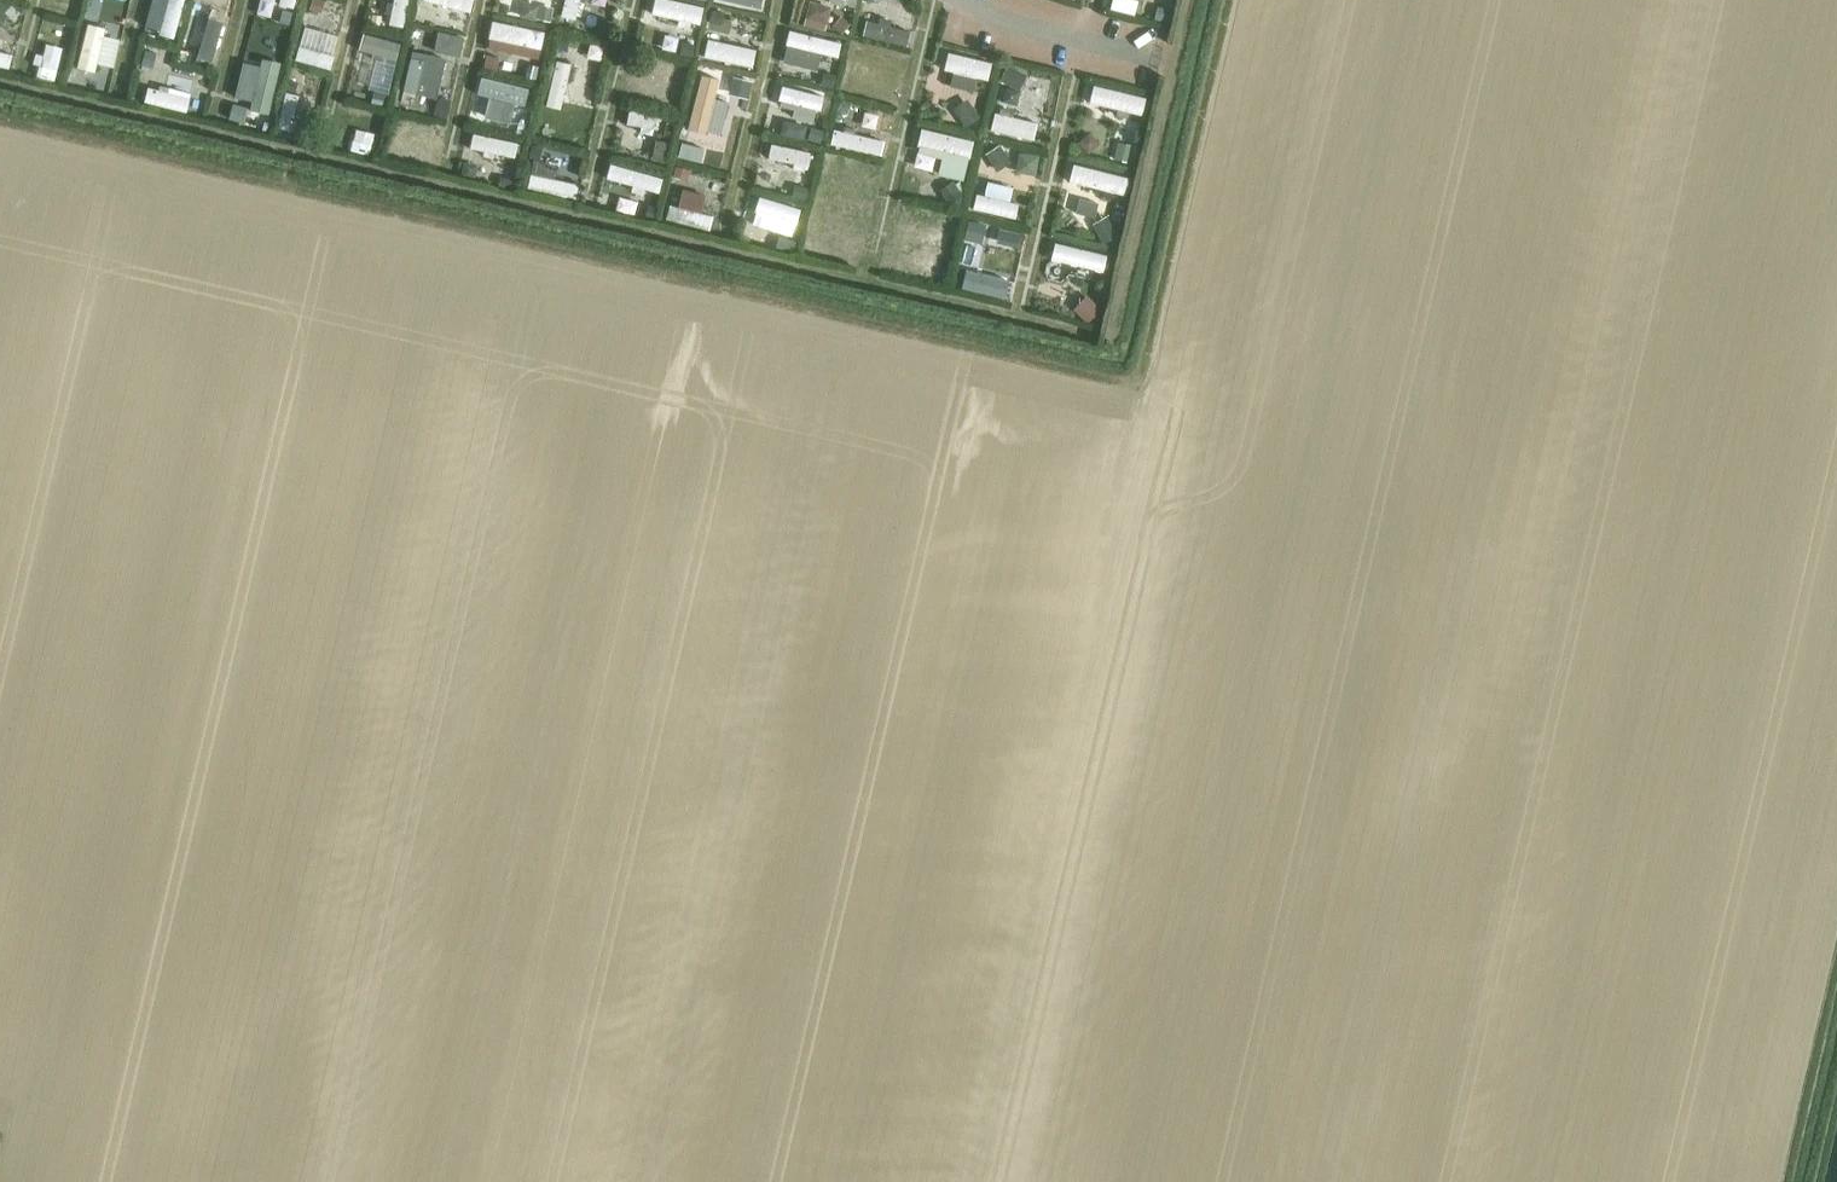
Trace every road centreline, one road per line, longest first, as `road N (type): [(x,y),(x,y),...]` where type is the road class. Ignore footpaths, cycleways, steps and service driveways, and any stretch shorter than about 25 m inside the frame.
road 1 (track): [(1227,0),(1139,384),(0,120)]
road 2 (track): [(1836,983),(1791,1181)]

